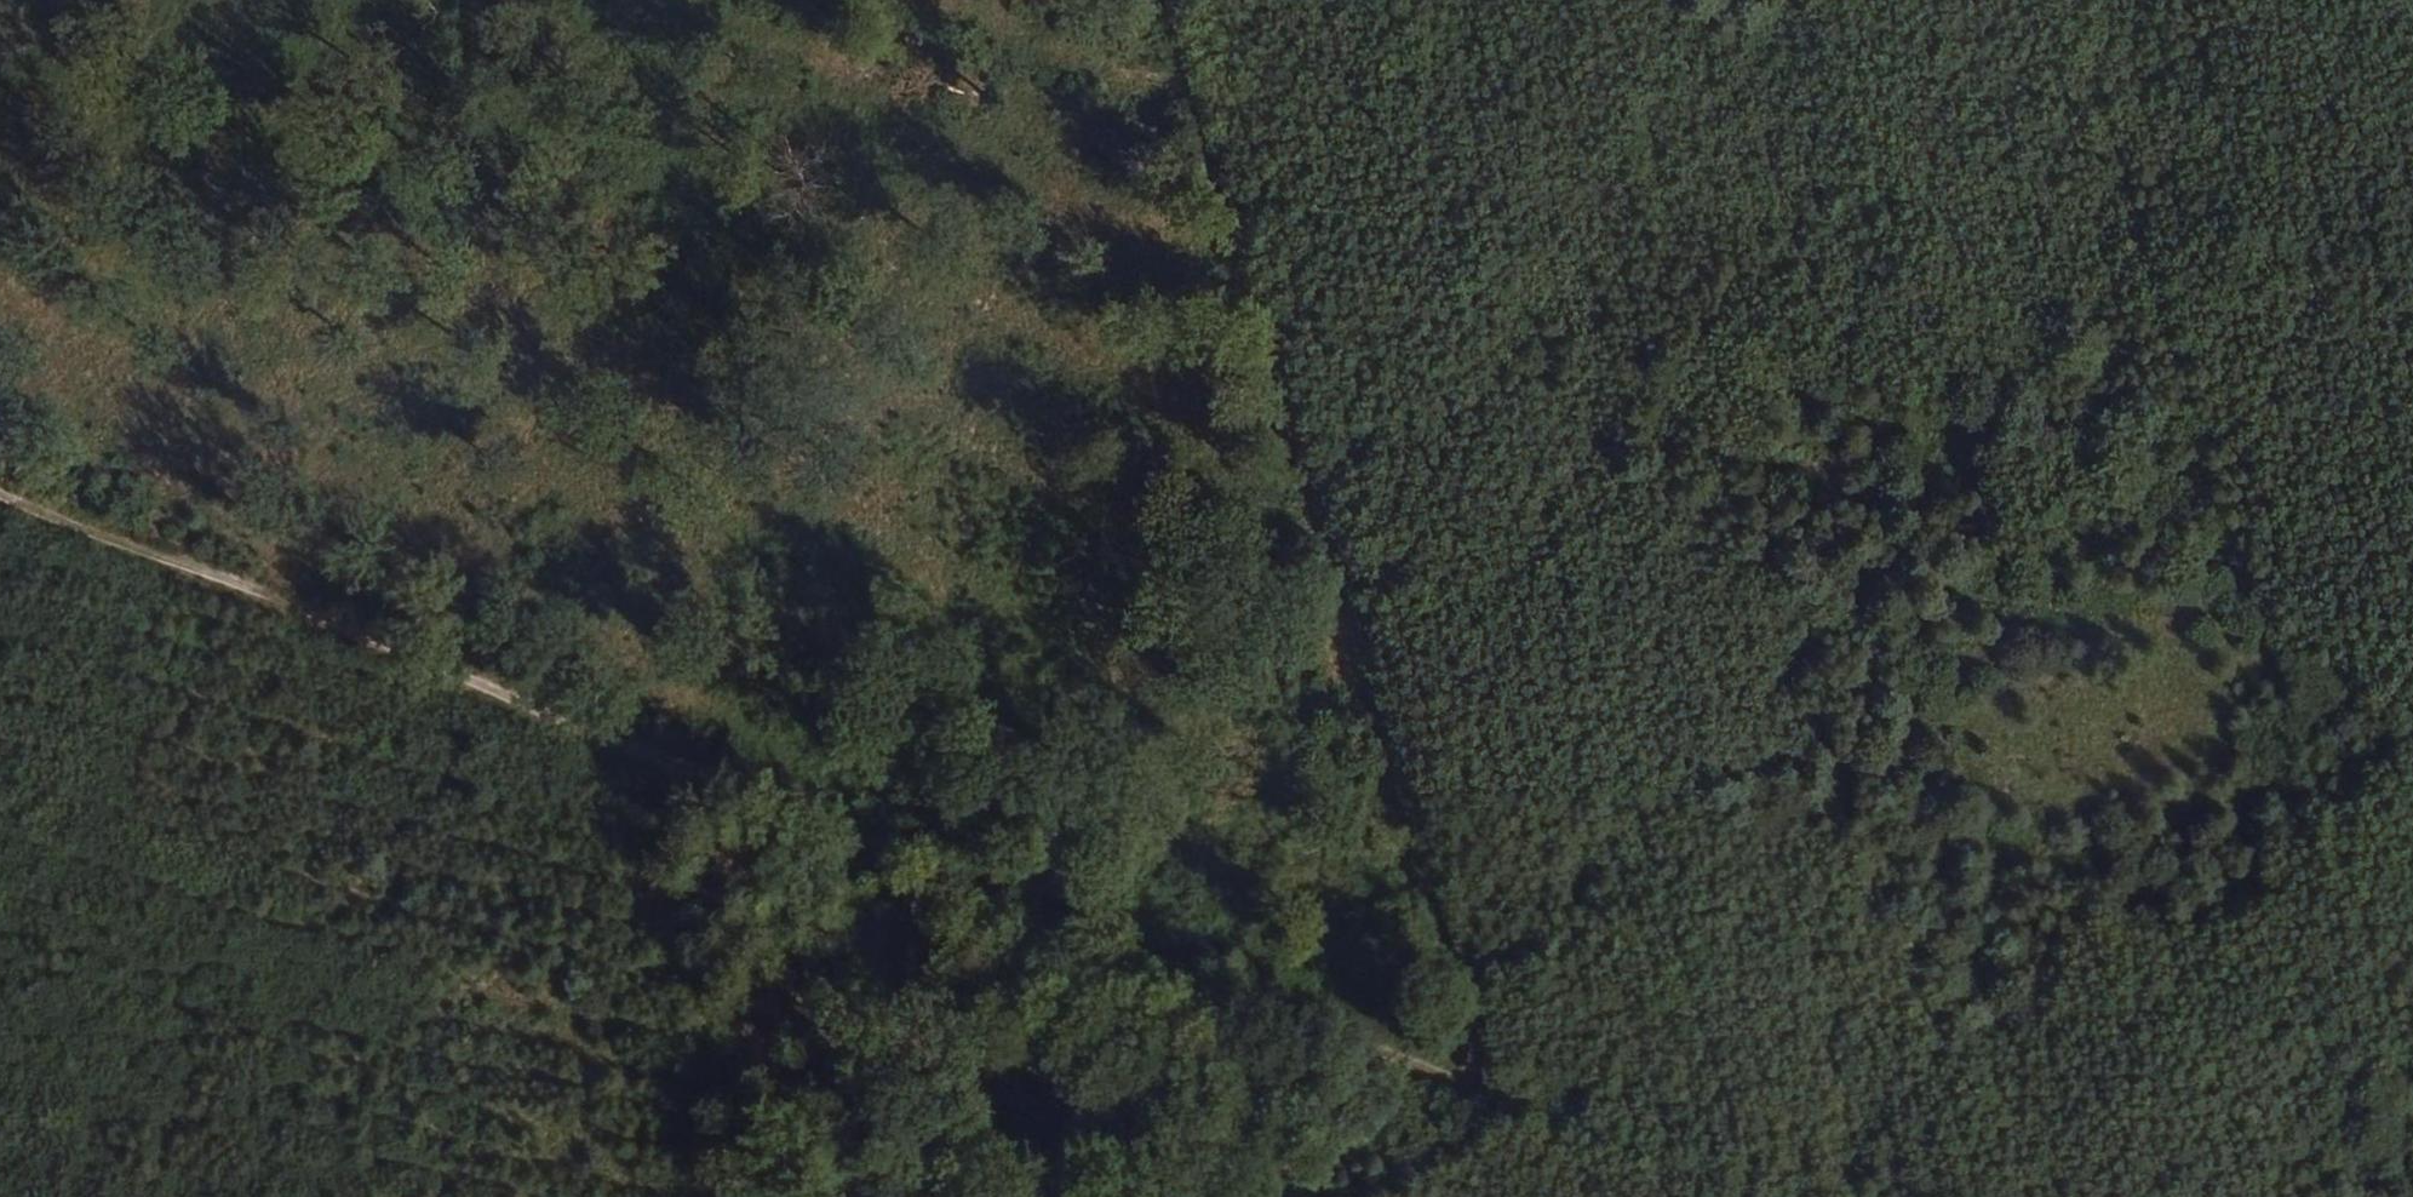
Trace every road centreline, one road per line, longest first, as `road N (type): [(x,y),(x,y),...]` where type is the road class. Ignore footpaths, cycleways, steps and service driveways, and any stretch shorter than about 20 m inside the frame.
road 1 (track): [(0,480),(1763,1196)]
road 2 (track): [(1295,1196),(1491,1084),(1162,0)]

